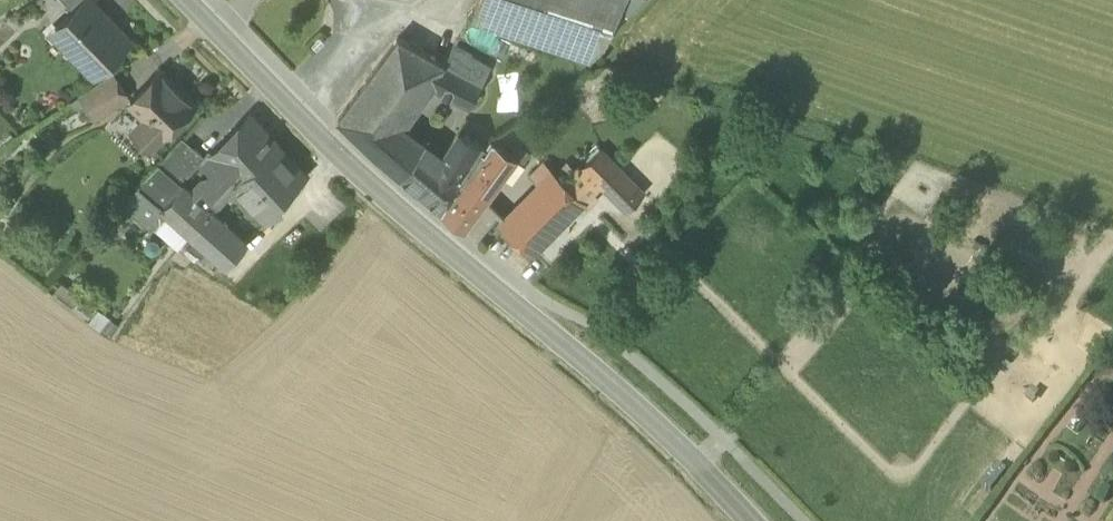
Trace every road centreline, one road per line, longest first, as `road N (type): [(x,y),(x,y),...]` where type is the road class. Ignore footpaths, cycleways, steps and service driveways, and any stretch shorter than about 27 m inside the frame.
road 1 (secondary): [(750,520),(308,126)]
road 2 (unclassified): [(308,126),(382,0)]
road 3 (secondary): [(308,126),(219,35)]

